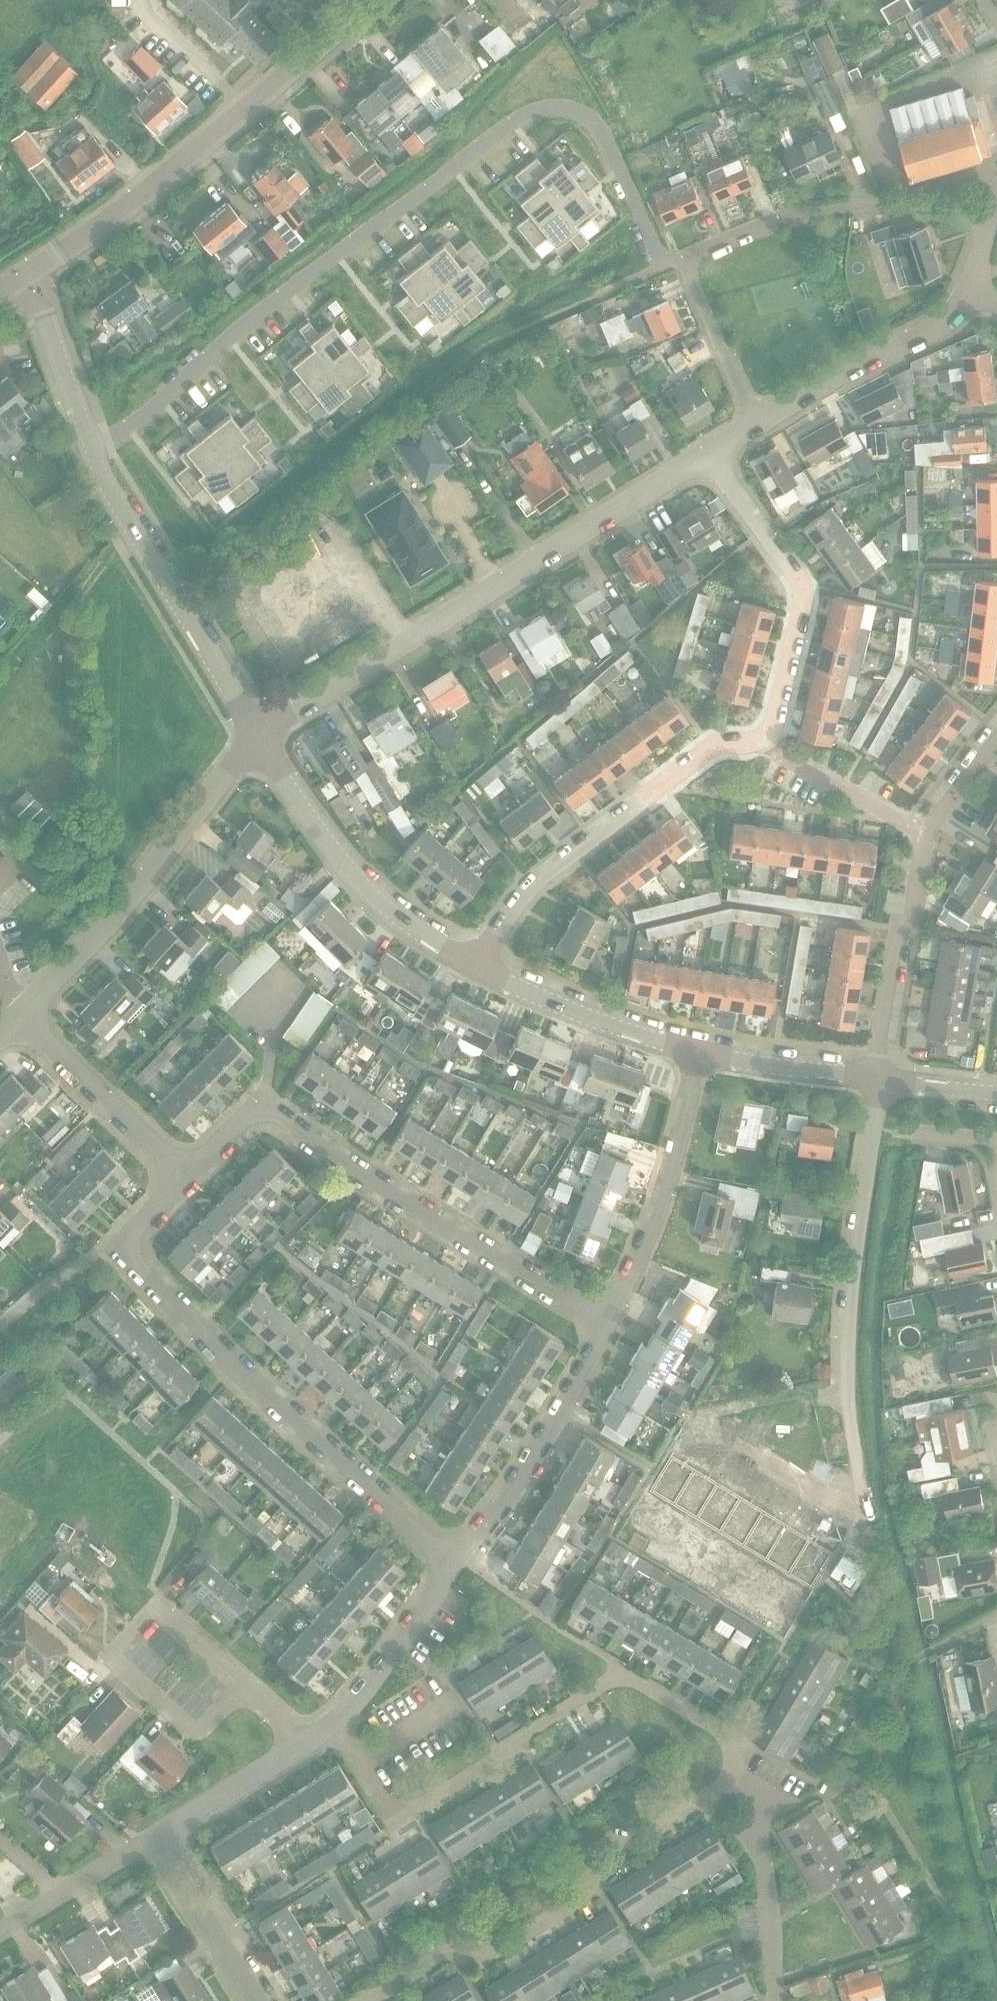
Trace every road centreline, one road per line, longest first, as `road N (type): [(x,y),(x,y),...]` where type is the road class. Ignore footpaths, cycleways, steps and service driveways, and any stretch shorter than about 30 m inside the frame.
road 1 (residential): [(670,261),(592,120),(555,108),(521,113),(92,446)]
road 2 (residential): [(455,1557),(121,1250),(188,1174)]
road 3 (residential): [(253,733),(706,450)]
road 4 (residential): [(332,1725),(390,1819),(615,1681),(727,1780)]
road 5 (residential): [(609,1320),(366,1175),(261,1100),(188,1174)]
road 6 (tertiary): [(26,274),(163,176),(374,0)]
road 7 (residential): [(863,1512),(844,1347),(876,1079)]
road 8 (residential): [(378,2000),(458,1955),(488,1958),(535,1932),(588,1894),(607,1852),(727,1780)]
road 9 (residential): [(493,981),(538,873),(705,753),(763,744)]
road 10 (residential): [(19,1013),(253,733)]
road 11 (tertiary): [(493,981),(433,949),(365,897),(253,733)]
road 12 (tertiary): [(253,733),(92,446)]
road 13 (residential): [(763,744),(800,608),(795,584),(706,450)]
road 14 (residential): [(683,259),(806,211),(939,212),(990,223)]
road 15 (residential): [(247,1687),(180,1616),(169,1616),(115,1668),(190,1738)]
road 16 (residential): [(699,1052),(657,1214),(609,1320)]
road 17 (residential): [(609,1320),(551,1422),(455,1557)]
road 18 (residential): [(966,279),(945,318),(754,421)]
road 19 (residential): [(876,1079),(892,943),(910,912),(928,833)]
road 20 (residential): [(188,1174),(19,1013)]
road 21 (residential): [(727,1780),(753,1822),(773,2000)]
road 22 (tertiary): [(699,1052),(493,981)]
road 23 (residential): [(332,1725),(455,1557)]
road 24 (residential): [(260,2000),(155,1833)]
road 25 (residential): [(928,833),(763,744)]
road 26 (tertiary): [(92,446),(26,274)]
road 27 (tertiary): [(876,1079),(699,1052)]
road 28 (residential): [(754,421),(683,259)]
road 29 (residential): [(155,1833),(302,1742)]
road 30 (tertiary): [(996,1092),(876,1079)]

